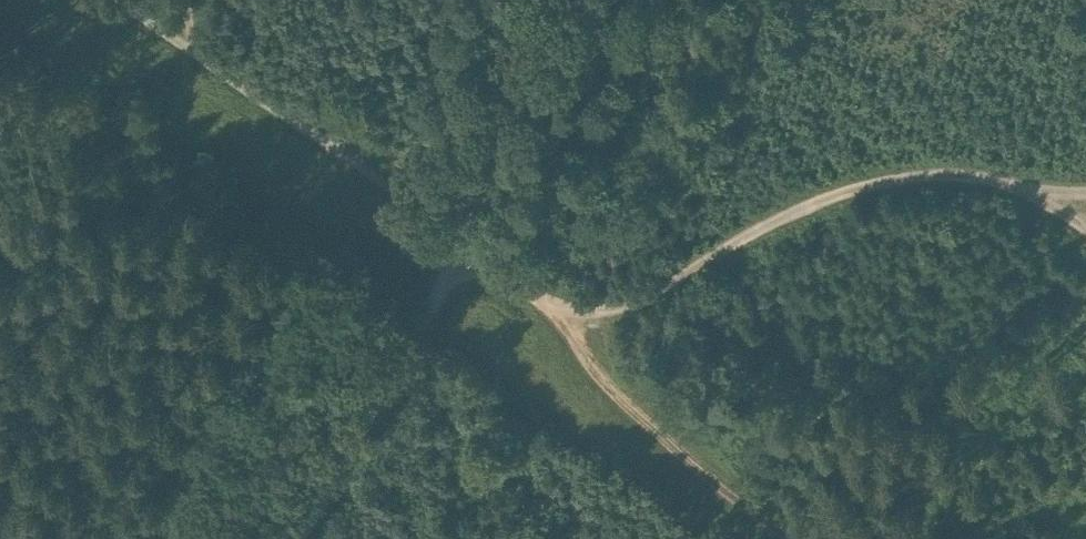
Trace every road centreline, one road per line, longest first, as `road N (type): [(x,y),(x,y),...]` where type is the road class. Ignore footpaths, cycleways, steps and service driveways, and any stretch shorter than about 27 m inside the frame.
road 1 (track): [(1085,187),(939,174),(856,189),(757,229),(643,303),(557,317)]
road 2 (track): [(557,317),(356,157),(116,0)]
road 3 (track): [(301,538),(464,247)]
road 4 (track): [(557,317),(571,377),(597,418),(766,538)]
road 5 (track): [(464,247),(506,0)]

